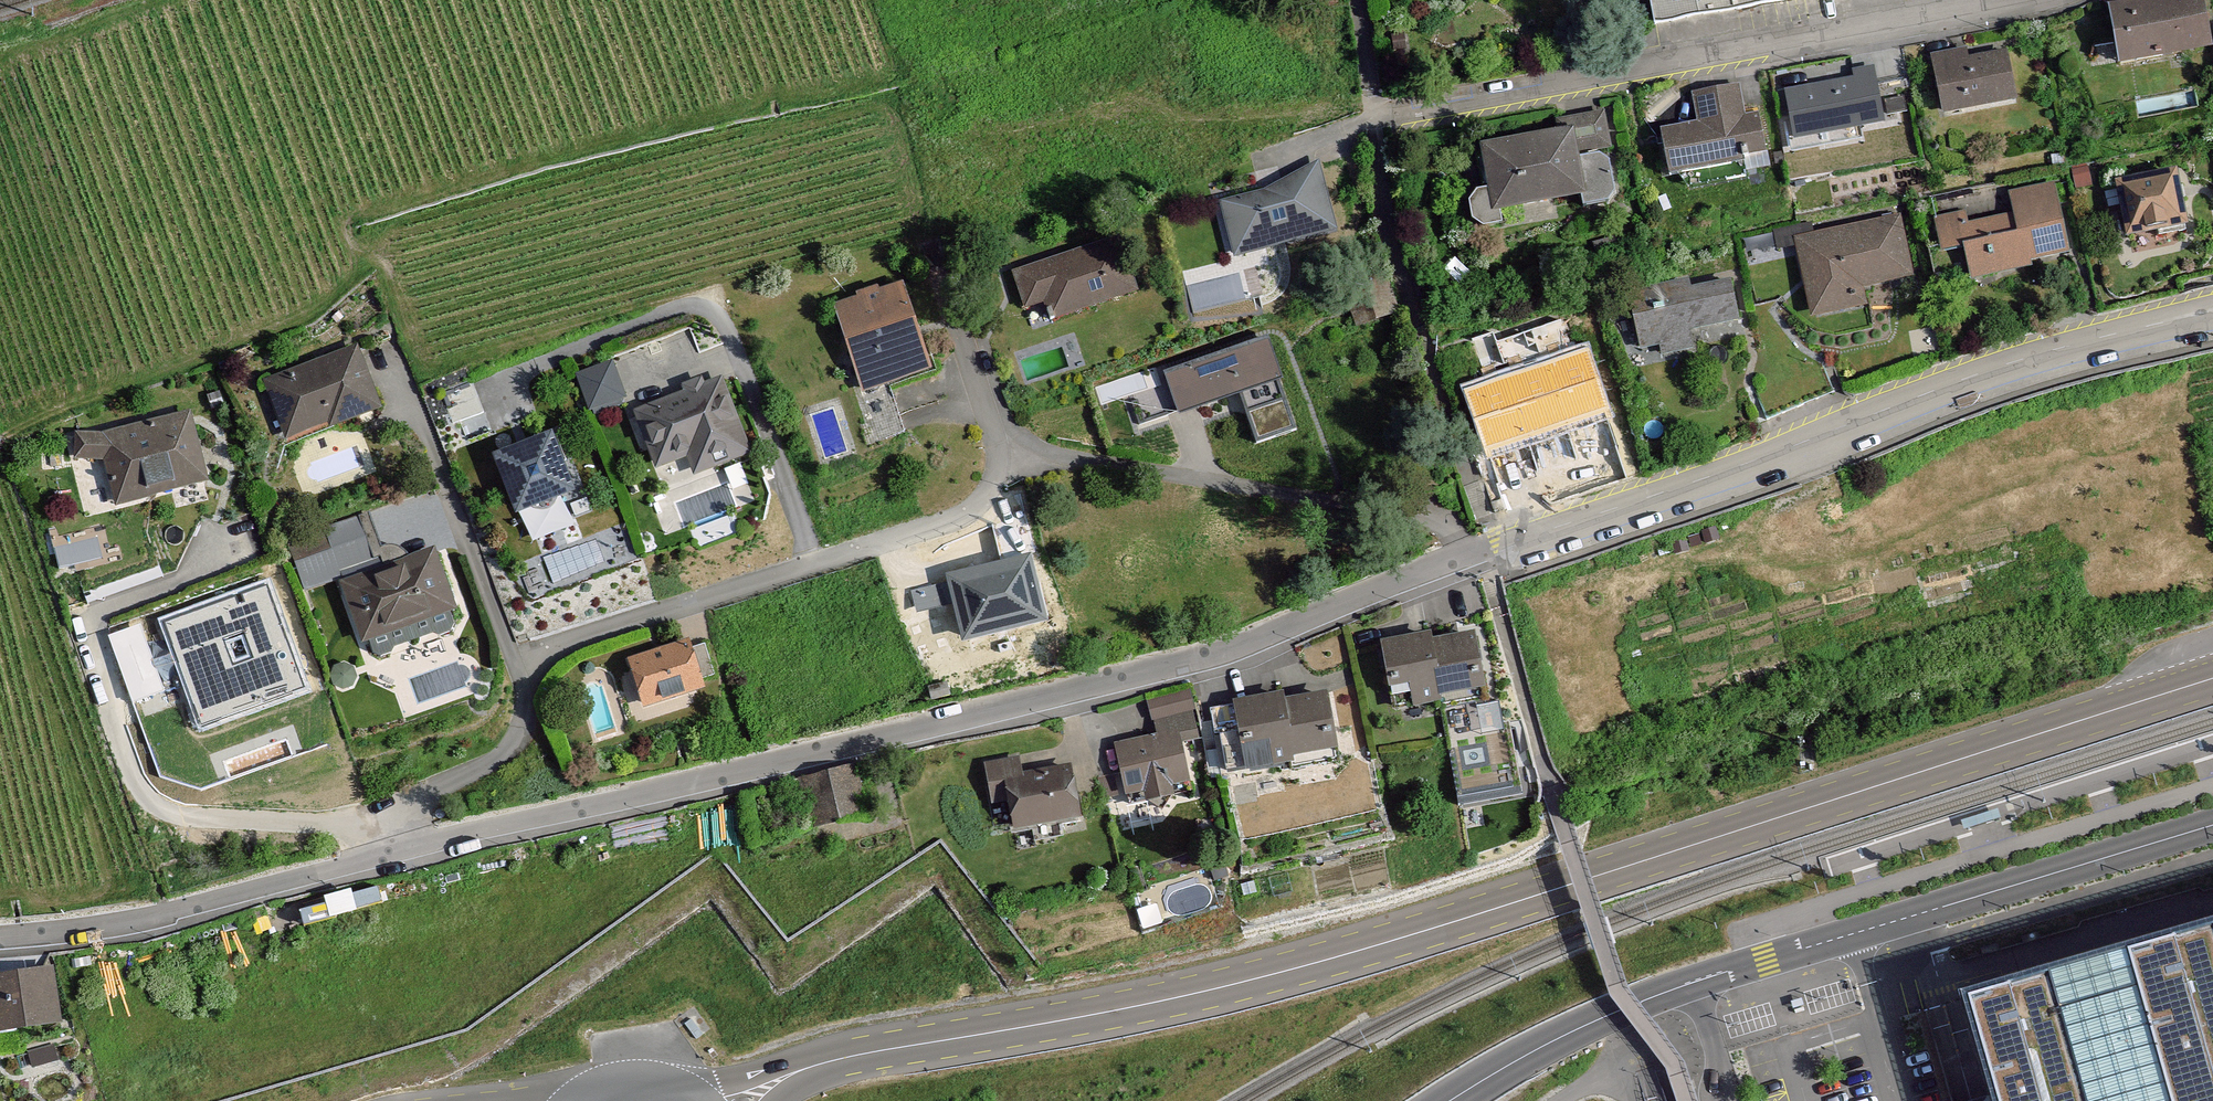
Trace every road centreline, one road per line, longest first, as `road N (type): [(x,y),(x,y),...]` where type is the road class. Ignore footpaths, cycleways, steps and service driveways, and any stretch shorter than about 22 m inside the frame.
road 1 (tertiary): [(2212,319),(2026,365),(1292,636),(146,925),(0,940)]
road 2 (motorway): [(2020,0),(1847,98),(1624,249),(1464,367),(898,827),(707,971),(510,1100)]
road 3 (motorway): [(711,1100),(976,924),(1726,352),(1916,229),(2212,63)]
road 4 (primary): [(2212,679),(1386,943)]
road 5 (unclassified): [(1453,1100),(1568,1030),(1696,981),(2212,828)]
road 6 (residential): [(2039,0),(1378,126)]
road 7 (primary): [(794,1073),(845,1057),(1190,994),(1386,943)]

